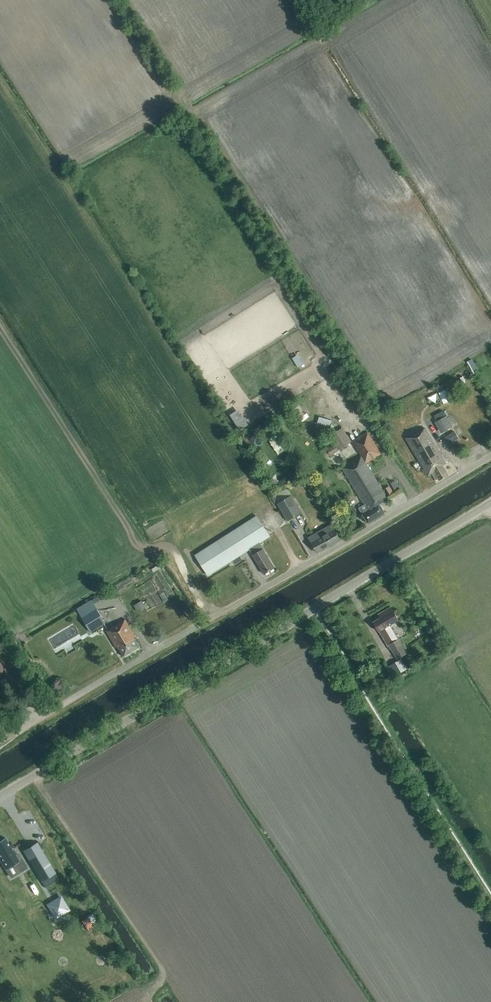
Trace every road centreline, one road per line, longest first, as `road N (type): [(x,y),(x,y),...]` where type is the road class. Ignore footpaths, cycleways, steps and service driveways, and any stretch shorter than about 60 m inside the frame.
road 1 (unclassified): [(0,795),(490,505)]
road 2 (unclassified): [(17,733),(490,455)]

